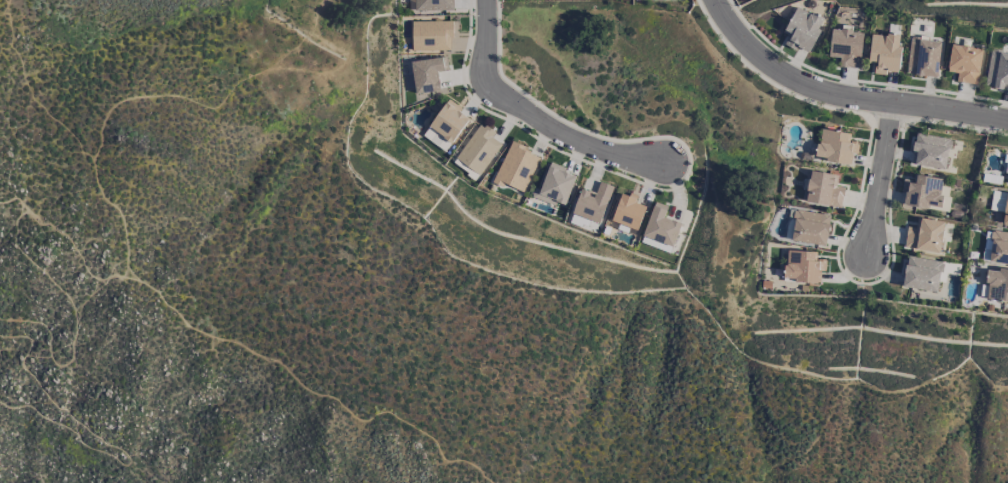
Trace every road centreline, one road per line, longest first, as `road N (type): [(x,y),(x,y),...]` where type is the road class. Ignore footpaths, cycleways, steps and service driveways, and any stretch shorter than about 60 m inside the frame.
road 1 (residential): [(1007,125),(815,90),(760,61),(713,0)]
road 2 (residential): [(487,0),(488,82),(497,94),(572,142),(658,164)]
road 3 (residential): [(892,105),(869,255)]

